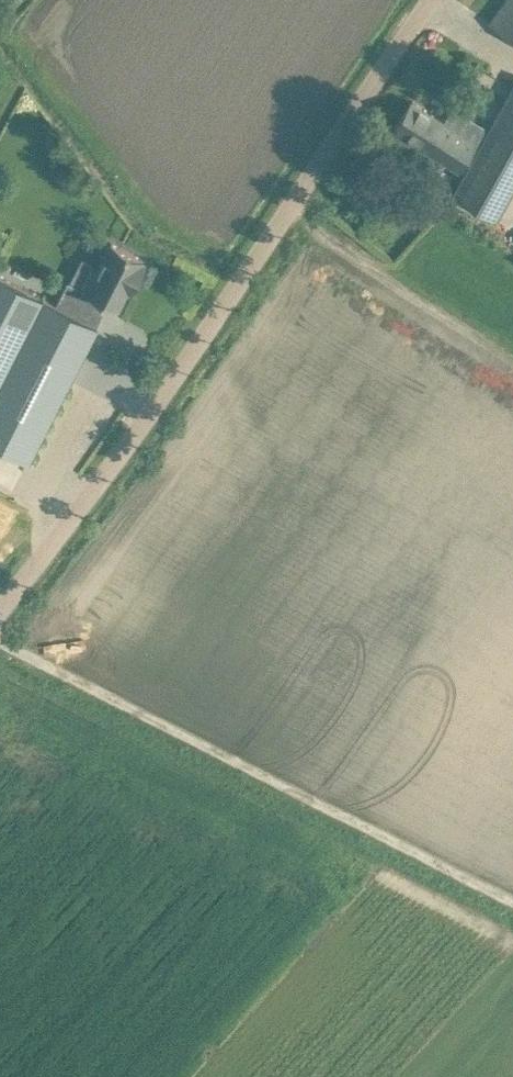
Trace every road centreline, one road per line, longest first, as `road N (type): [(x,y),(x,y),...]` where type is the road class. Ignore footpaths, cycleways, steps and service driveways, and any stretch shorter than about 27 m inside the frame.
road 1 (unclassified): [(0,607),(297,200),(432,0)]

